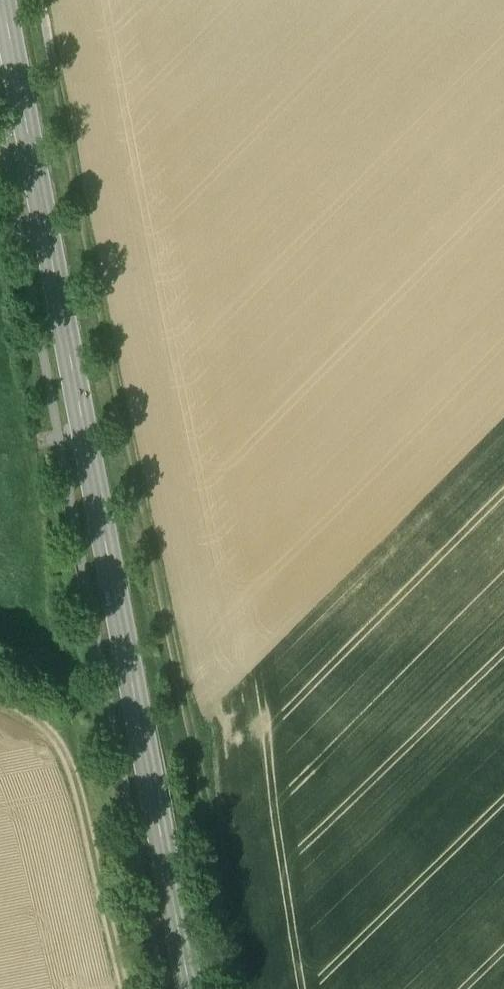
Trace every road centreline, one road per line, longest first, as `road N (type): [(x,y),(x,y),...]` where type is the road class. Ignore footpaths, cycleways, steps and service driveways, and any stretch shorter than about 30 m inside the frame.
road 1 (track): [(242,988),(44,0)]
road 2 (tertiary): [(193,988),(6,0)]
road 3 (track): [(125,988),(63,758),(34,717),(0,701)]

